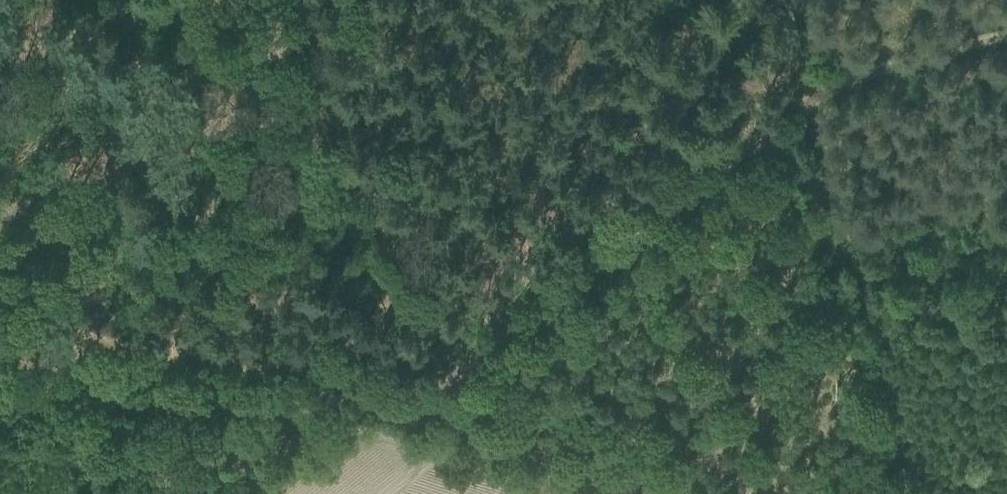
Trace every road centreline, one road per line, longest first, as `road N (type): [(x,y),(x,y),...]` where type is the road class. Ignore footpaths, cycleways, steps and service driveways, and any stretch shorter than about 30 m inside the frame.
road 1 (track): [(431,404),(804,96),(1006,44)]
road 2 (track): [(633,493),(516,434),(431,404),(75,396),(0,381)]
road 3 (track): [(779,0),(898,493)]
road 4 (track): [(172,493),(297,397)]

